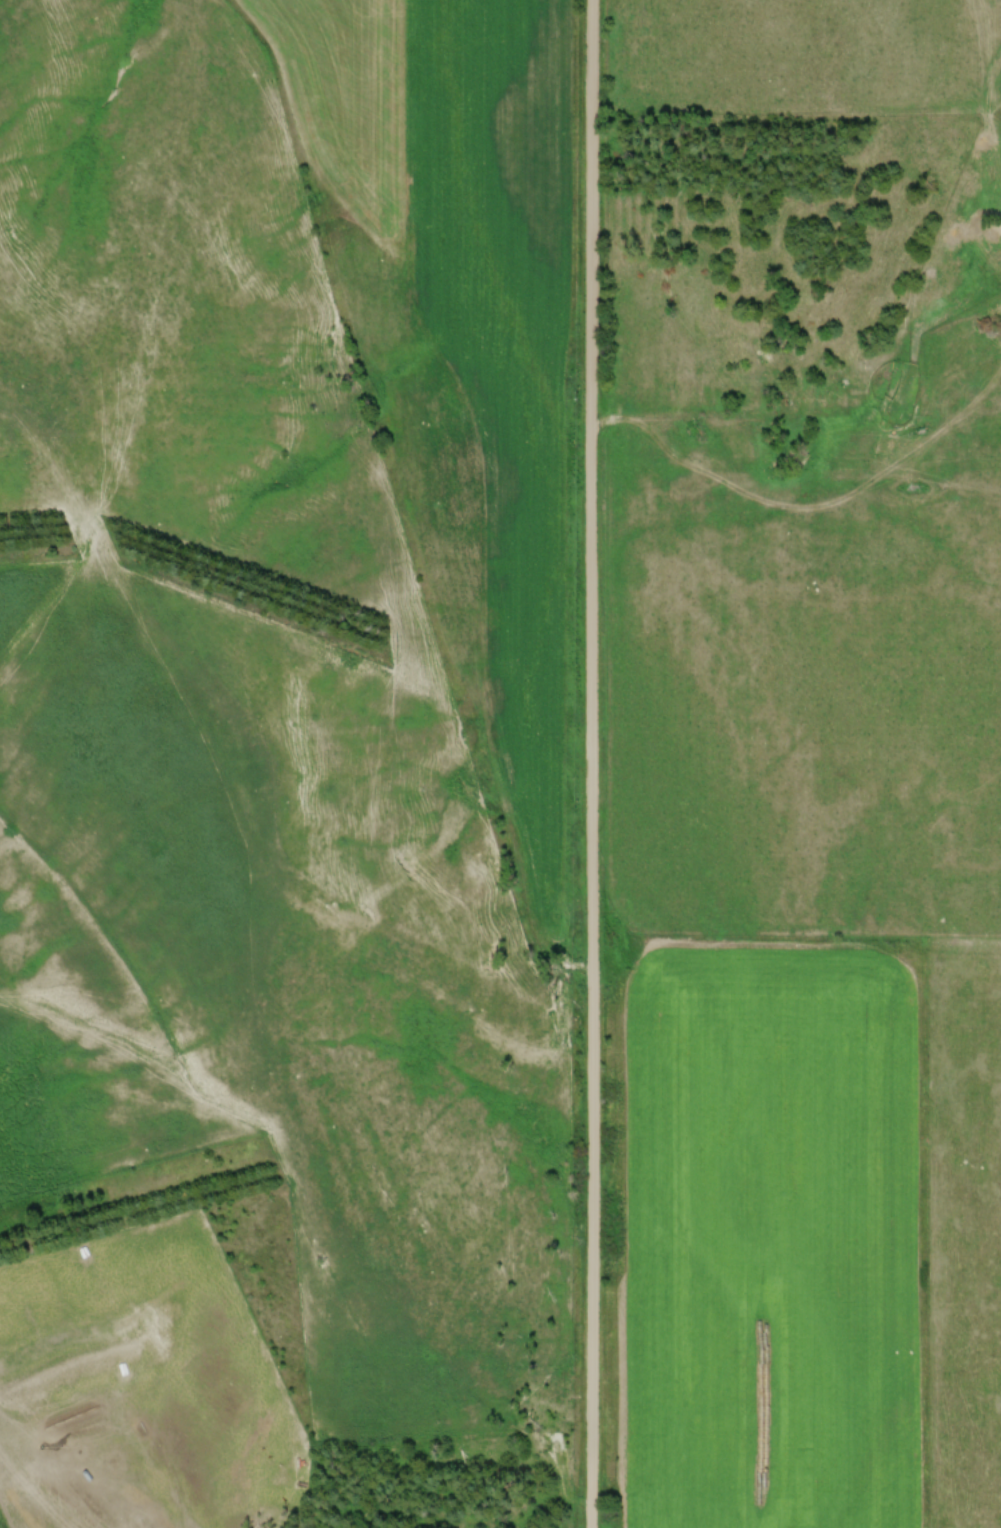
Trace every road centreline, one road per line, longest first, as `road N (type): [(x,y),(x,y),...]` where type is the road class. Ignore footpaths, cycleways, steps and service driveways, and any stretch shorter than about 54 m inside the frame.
road 1 (residential): [(594,1527),(594,0)]

